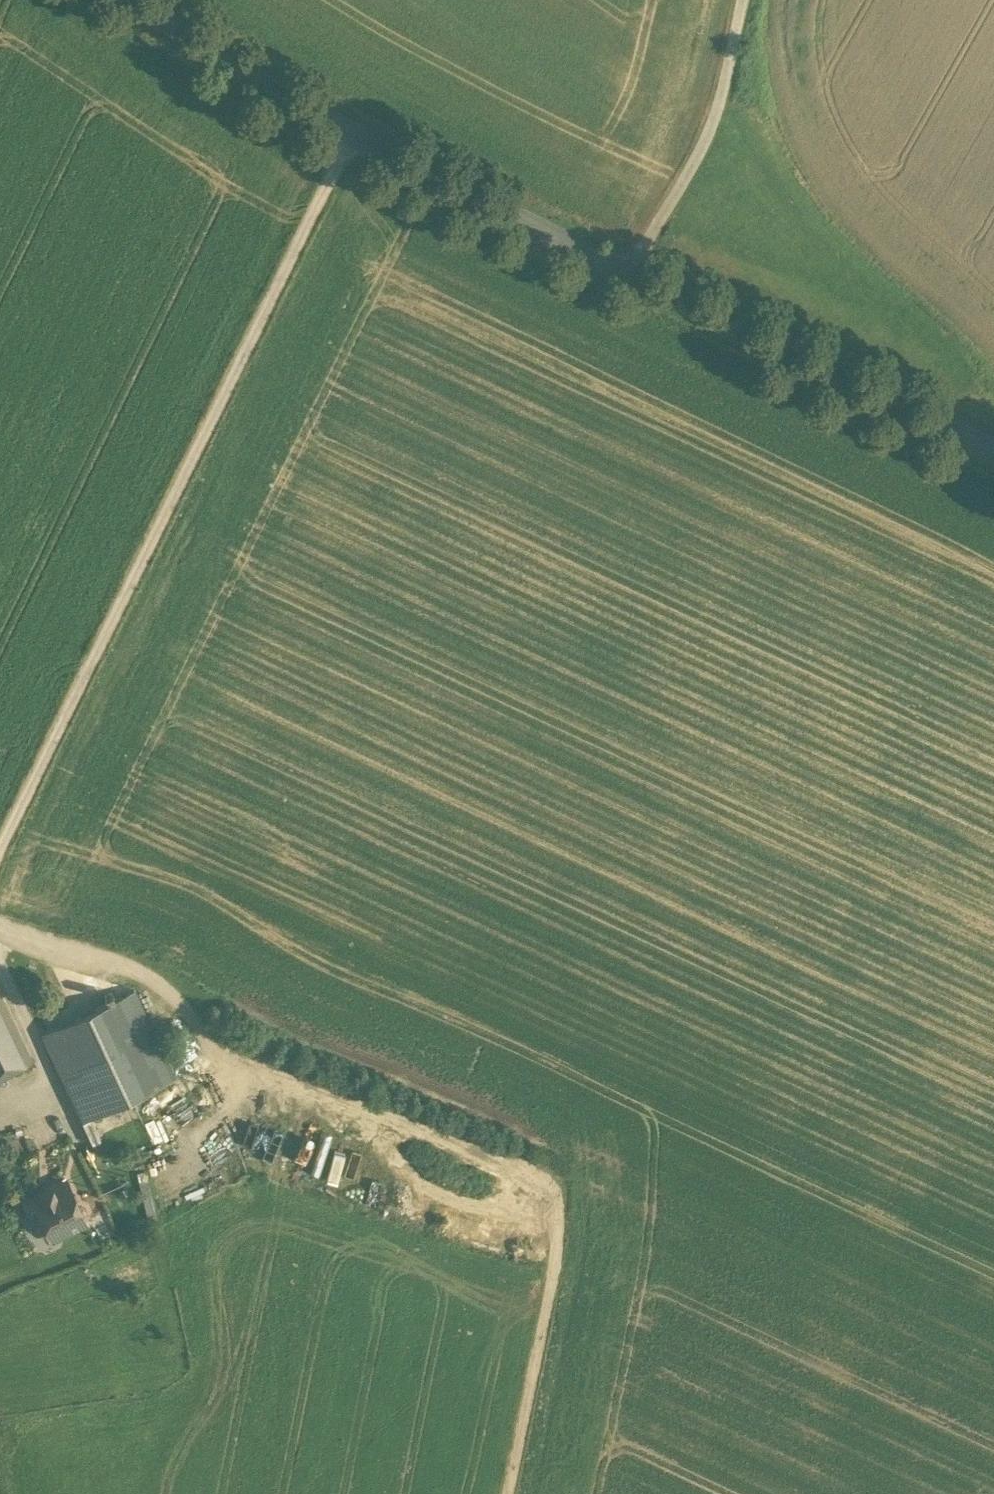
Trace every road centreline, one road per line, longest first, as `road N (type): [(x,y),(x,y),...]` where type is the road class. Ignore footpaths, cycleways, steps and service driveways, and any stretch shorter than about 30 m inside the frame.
road 1 (track): [(0,925),(154,975),(210,1044),(532,1167),(557,1188),(557,1275),(509,1493)]
road 2 (unclassified): [(0,847),(353,136)]
road 3 (secondary): [(993,452),(622,278),(353,136)]
road 4 (track): [(744,0),(720,102),(691,175),(622,278)]
road 5 (secondary): [(353,136),(153,0)]

